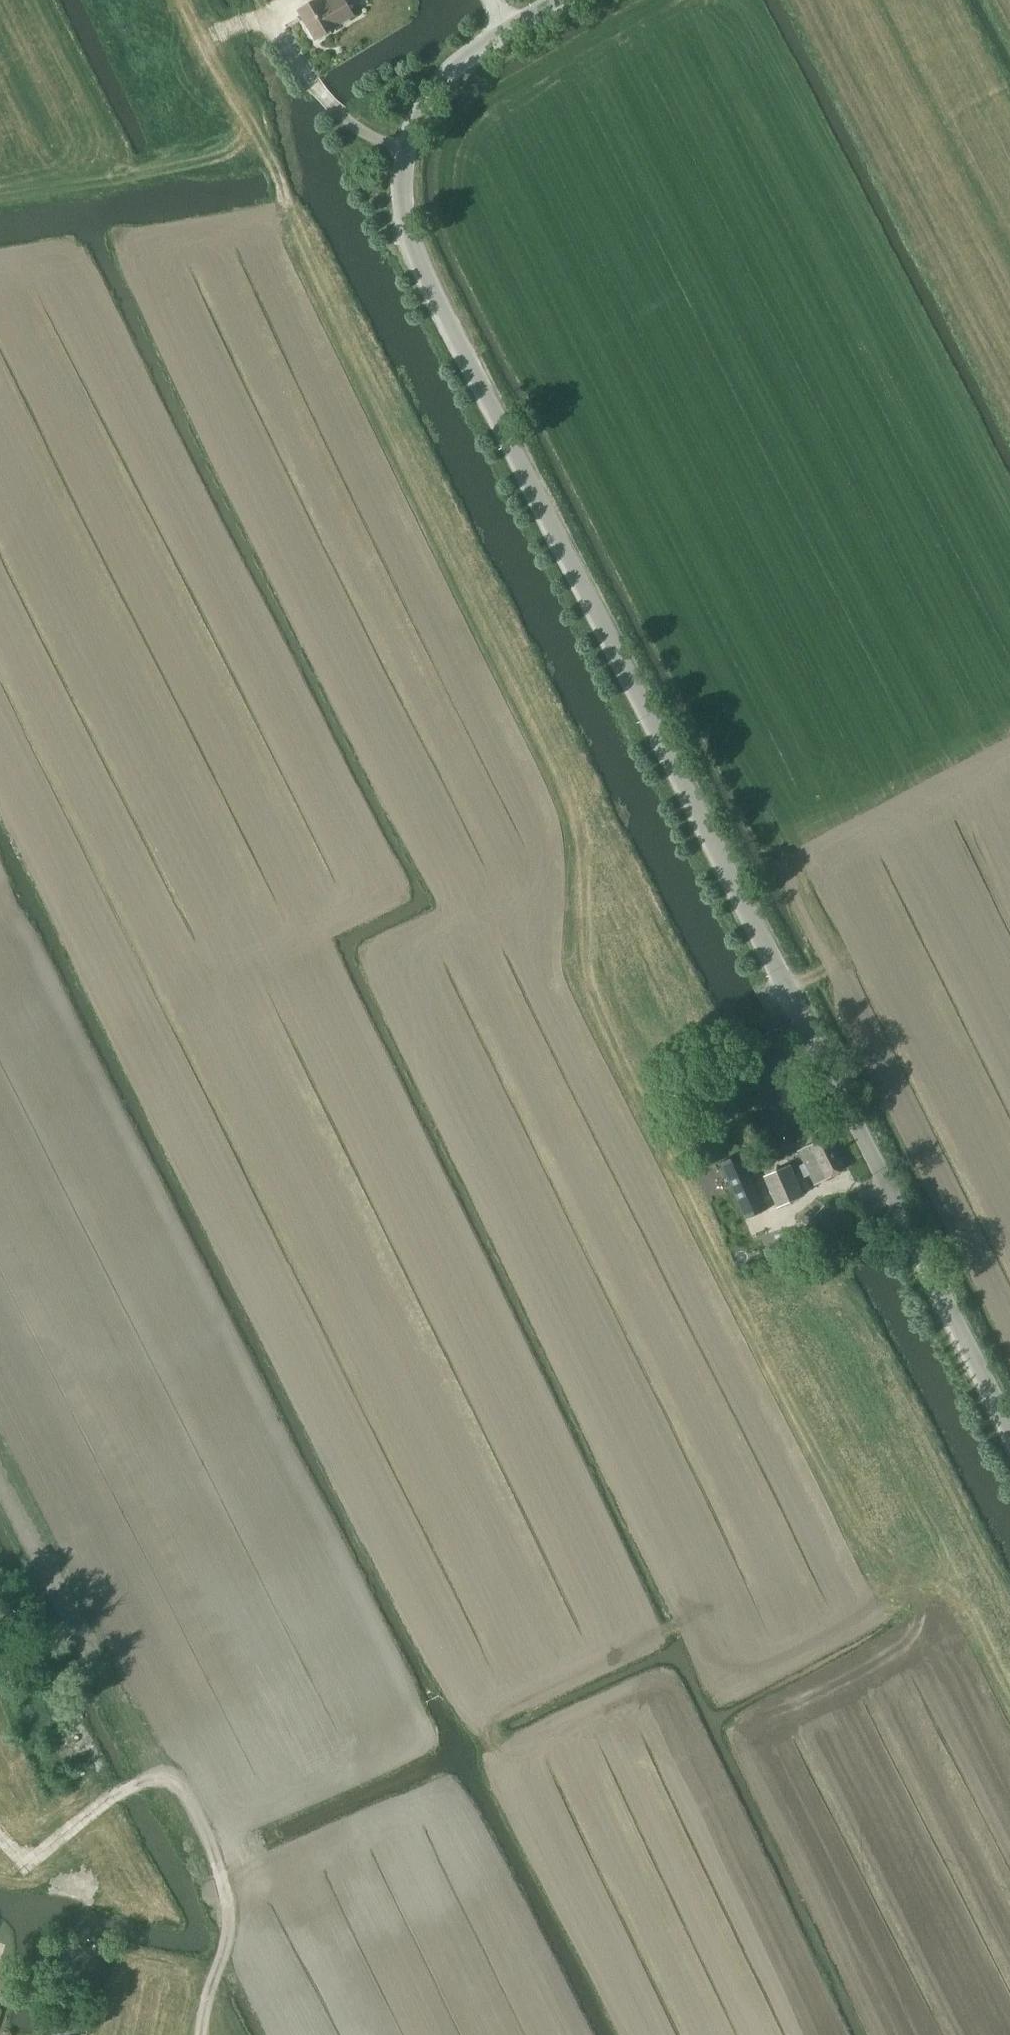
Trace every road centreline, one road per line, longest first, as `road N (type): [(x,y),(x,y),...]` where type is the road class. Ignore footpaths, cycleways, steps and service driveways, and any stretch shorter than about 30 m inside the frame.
road 1 (unclassified): [(1009,1423),(412,240),(403,168),(426,101),(486,41),(553,0)]
road 2 (track): [(0,1827),(32,1862),(134,1790),(173,1781),(226,1890),(228,1942),(203,2034)]

